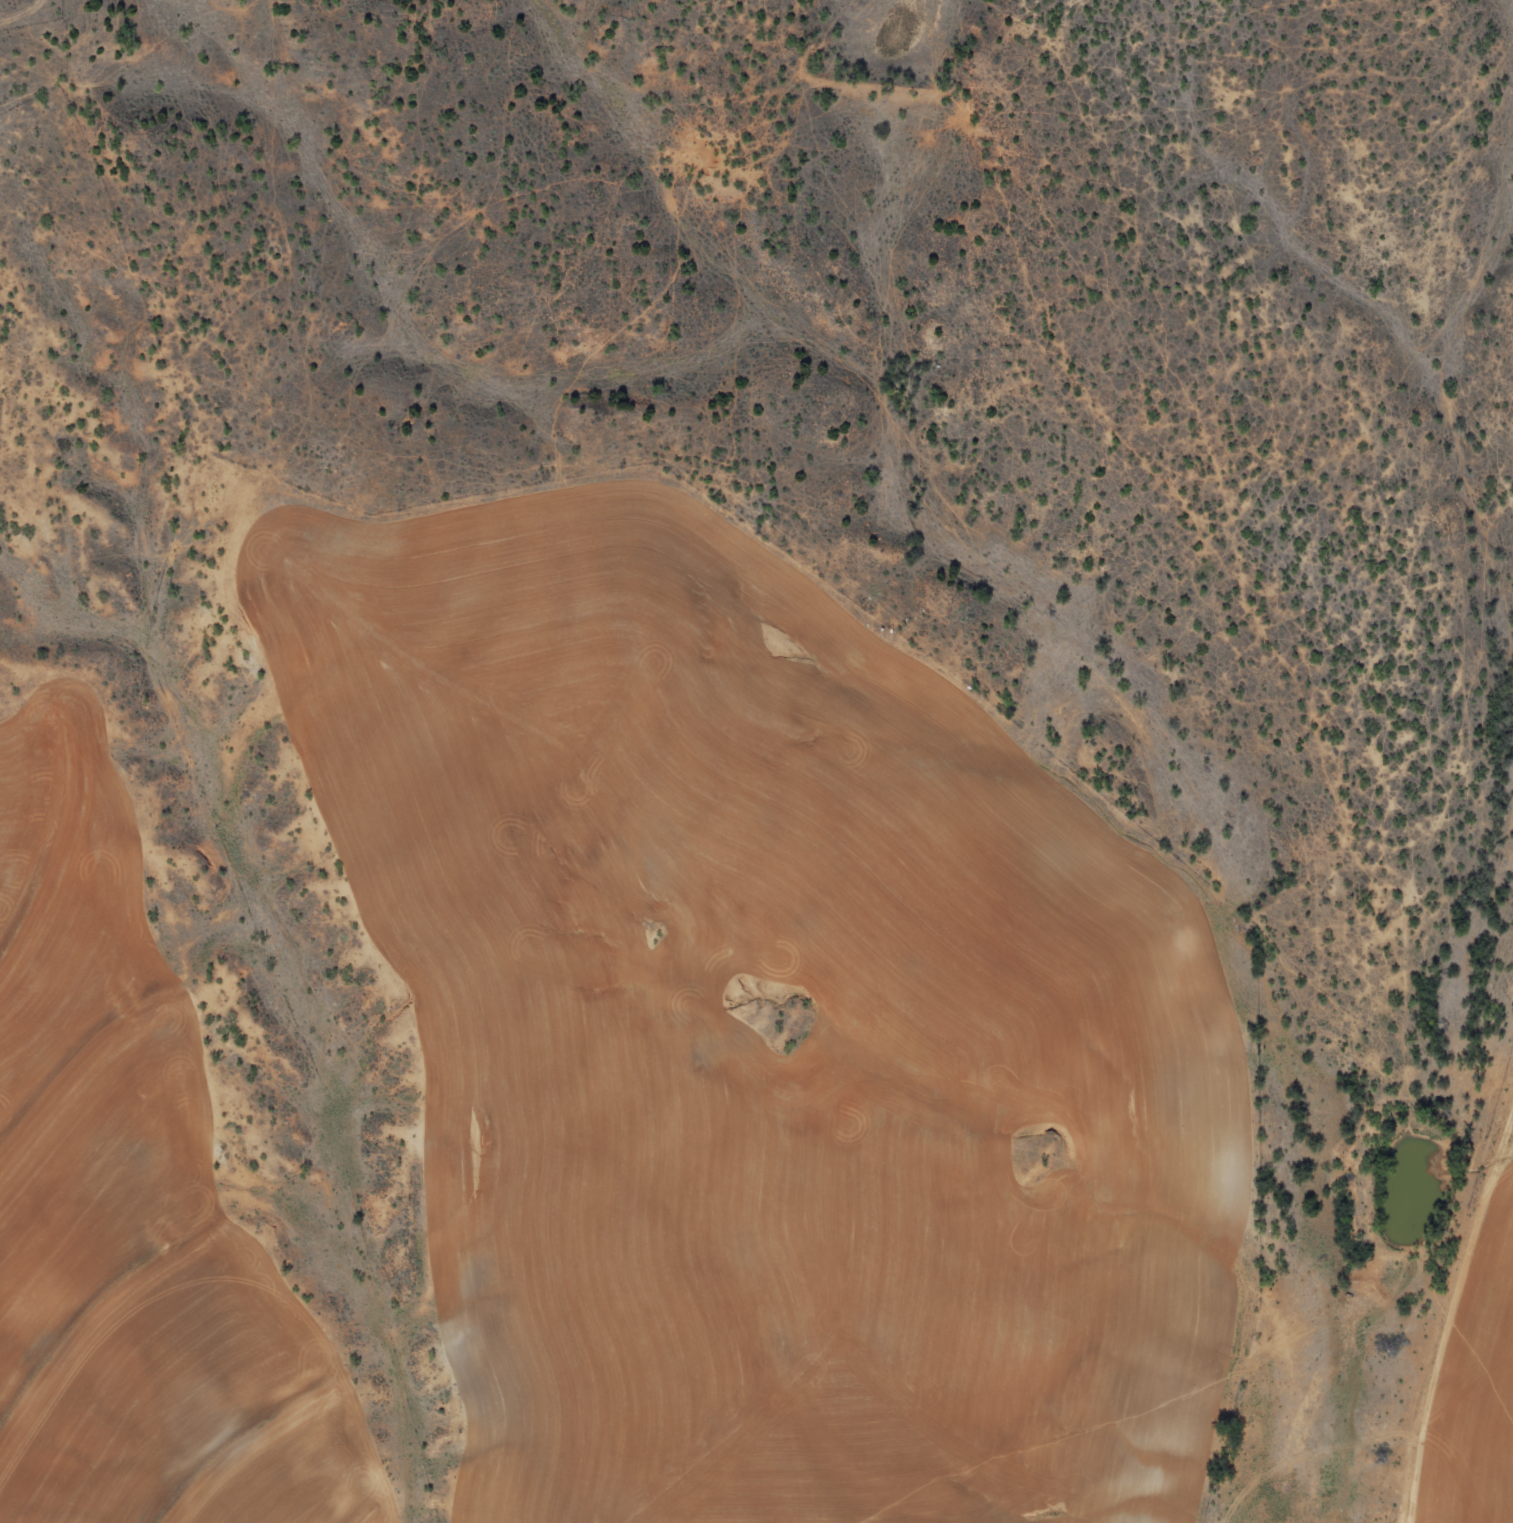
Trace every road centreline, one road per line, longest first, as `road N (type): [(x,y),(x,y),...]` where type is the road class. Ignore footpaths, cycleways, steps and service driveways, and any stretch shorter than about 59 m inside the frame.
road 1 (residential): [(1391,1522),(1392,1469),(1464,1160),(1512,1055)]

